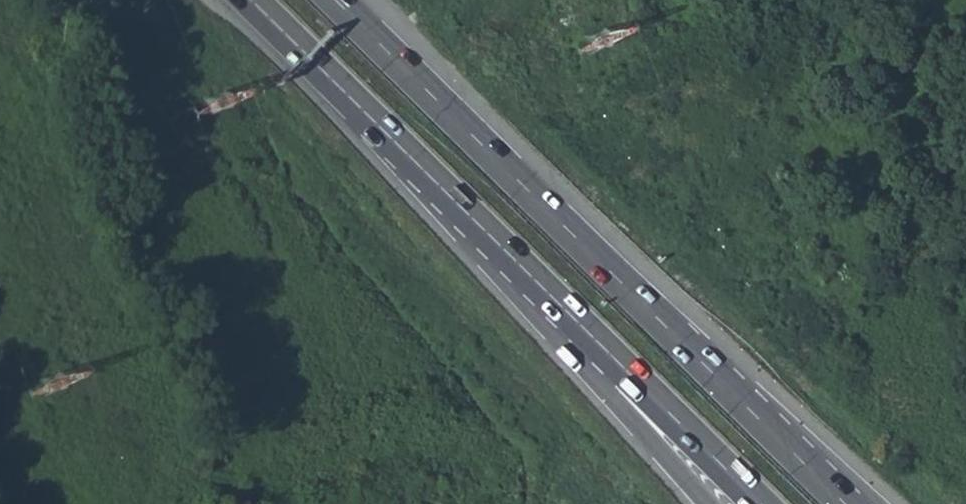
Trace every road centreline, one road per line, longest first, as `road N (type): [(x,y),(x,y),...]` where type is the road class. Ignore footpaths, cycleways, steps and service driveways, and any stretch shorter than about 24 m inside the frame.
road 1 (trunk): [(845,503),(335,0)]
road 2 (trunk): [(251,0),(622,366)]
road 3 (trunk): [(622,366),(760,503)]
road 4 (trunk): [(622,366),(625,412),(706,503)]

